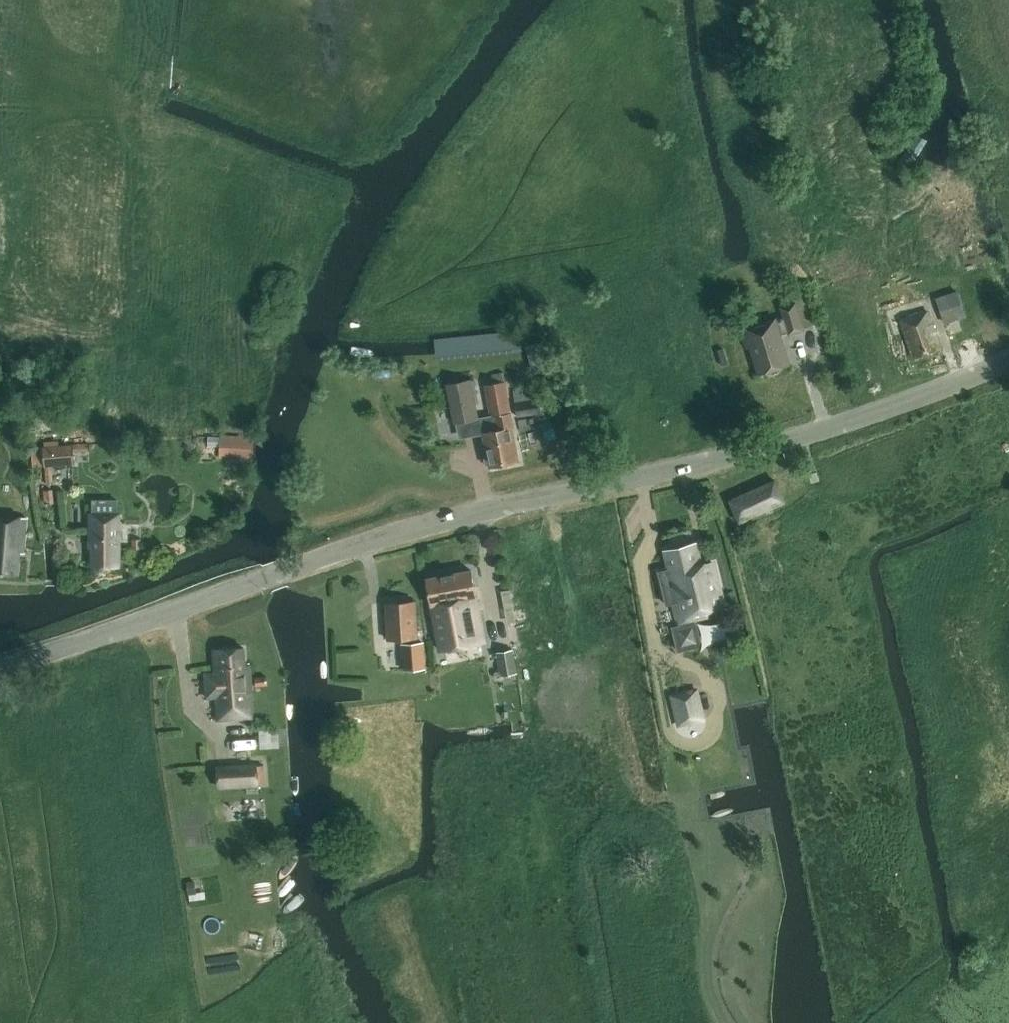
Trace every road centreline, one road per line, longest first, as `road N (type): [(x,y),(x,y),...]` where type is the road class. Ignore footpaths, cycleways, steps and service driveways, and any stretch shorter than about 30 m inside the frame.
road 1 (tertiary): [(0,667),(420,527),(726,461),(856,421),(1008,361)]

